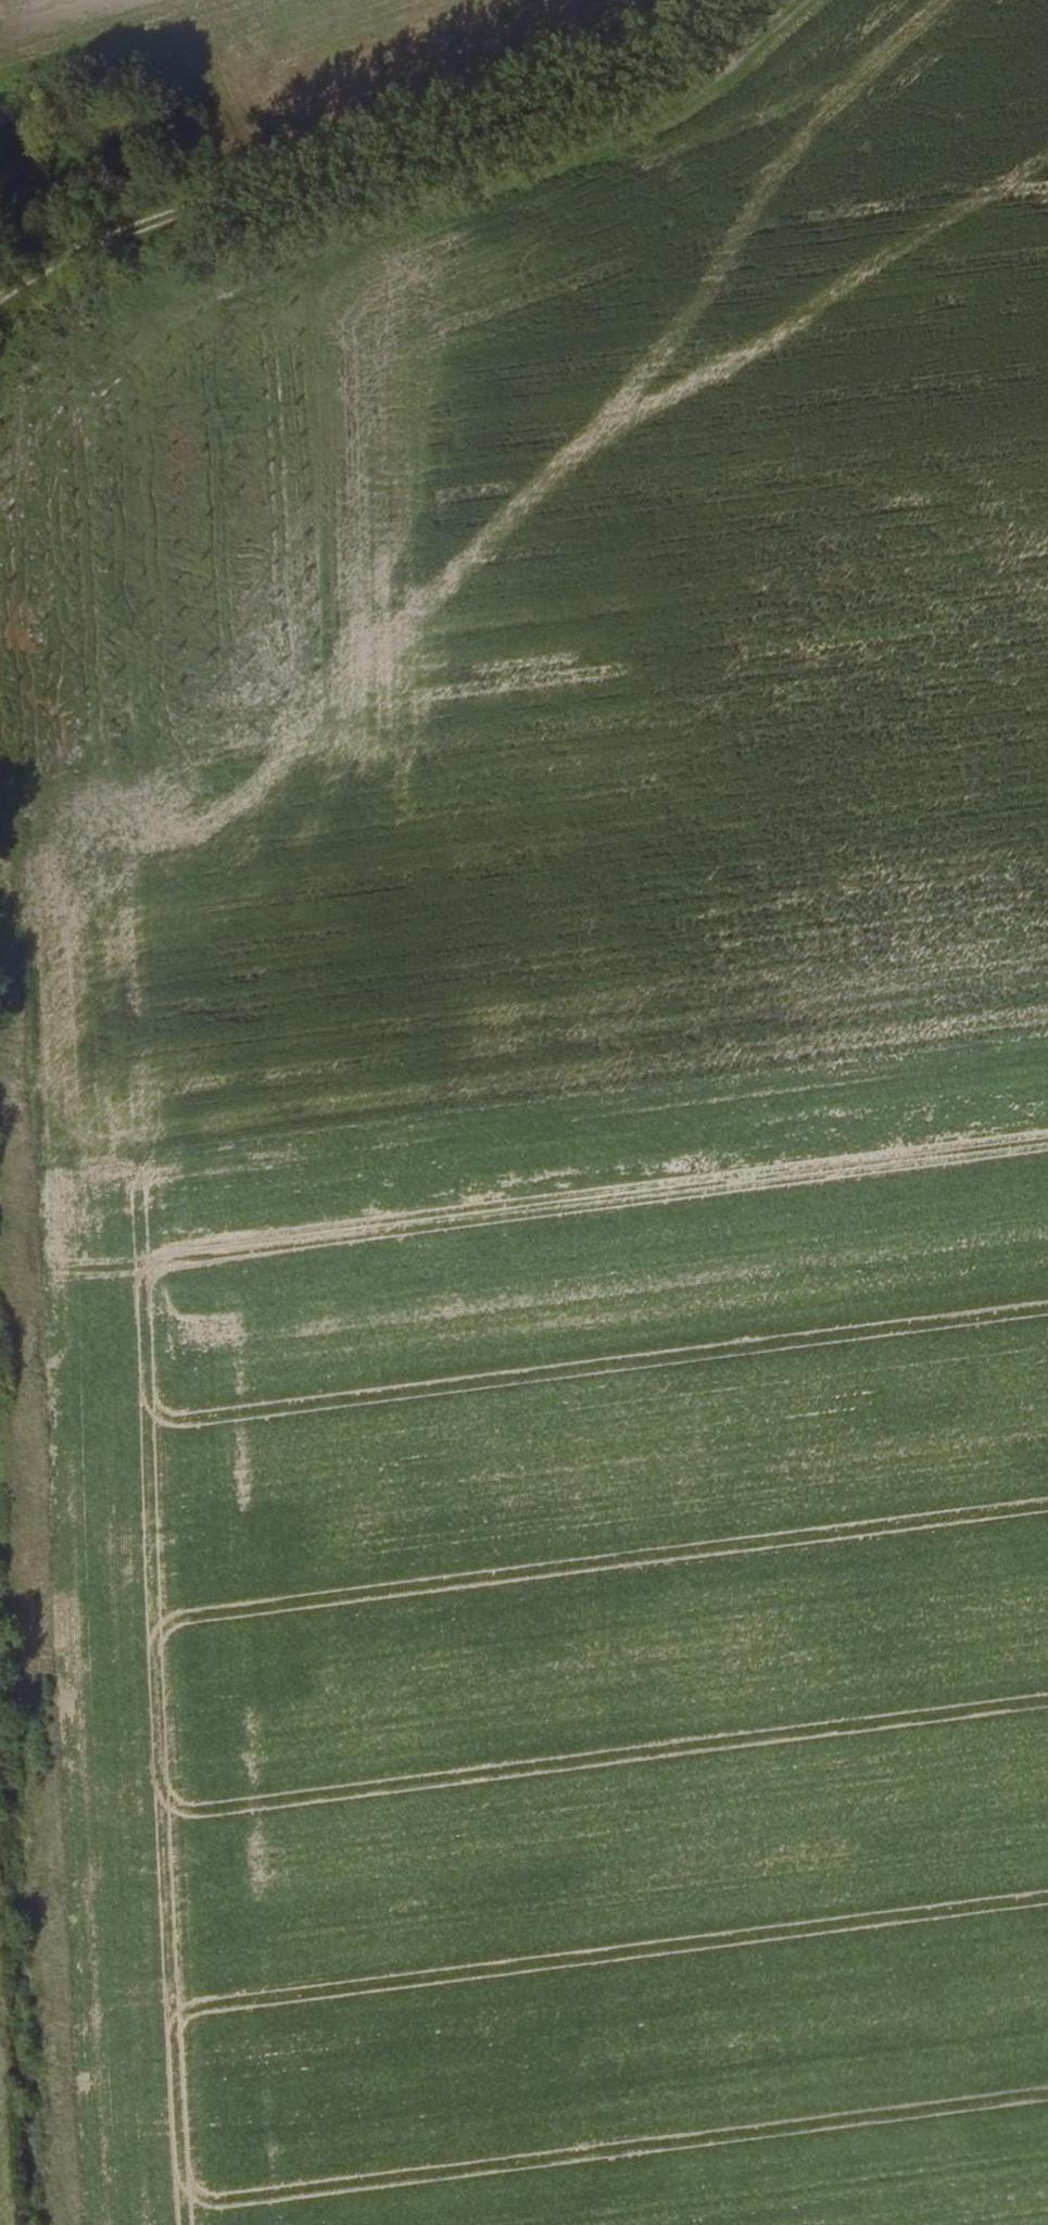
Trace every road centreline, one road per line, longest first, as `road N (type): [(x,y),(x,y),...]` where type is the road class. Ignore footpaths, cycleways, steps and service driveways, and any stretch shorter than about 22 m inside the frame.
road 1 (track): [(683,0),(608,54),(57,258),(0,298)]

